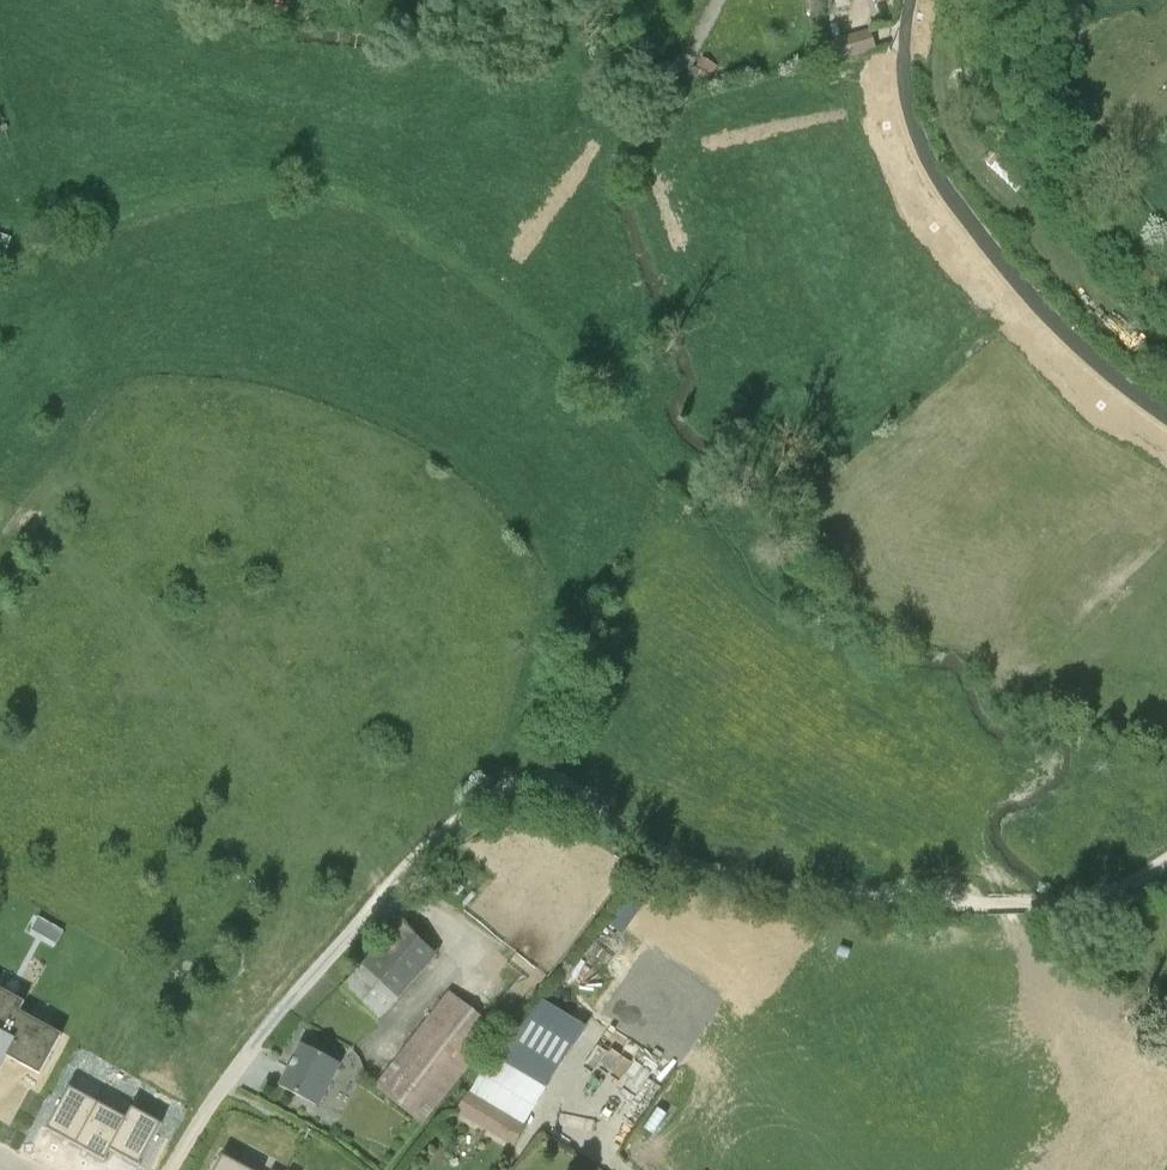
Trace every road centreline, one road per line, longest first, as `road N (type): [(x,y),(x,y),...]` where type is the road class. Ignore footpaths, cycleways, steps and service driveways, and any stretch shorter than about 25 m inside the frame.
road 1 (track): [(246,1055),(454,817),(503,790),(541,789),(708,870),(808,894),(1067,901),(1104,897),(1166,862)]
road 2 (unclassified): [(1166,413),(1052,317),(944,191),(919,144),(903,79),(908,0)]
road 3 (unclassified): [(171,1169),(246,1055)]

